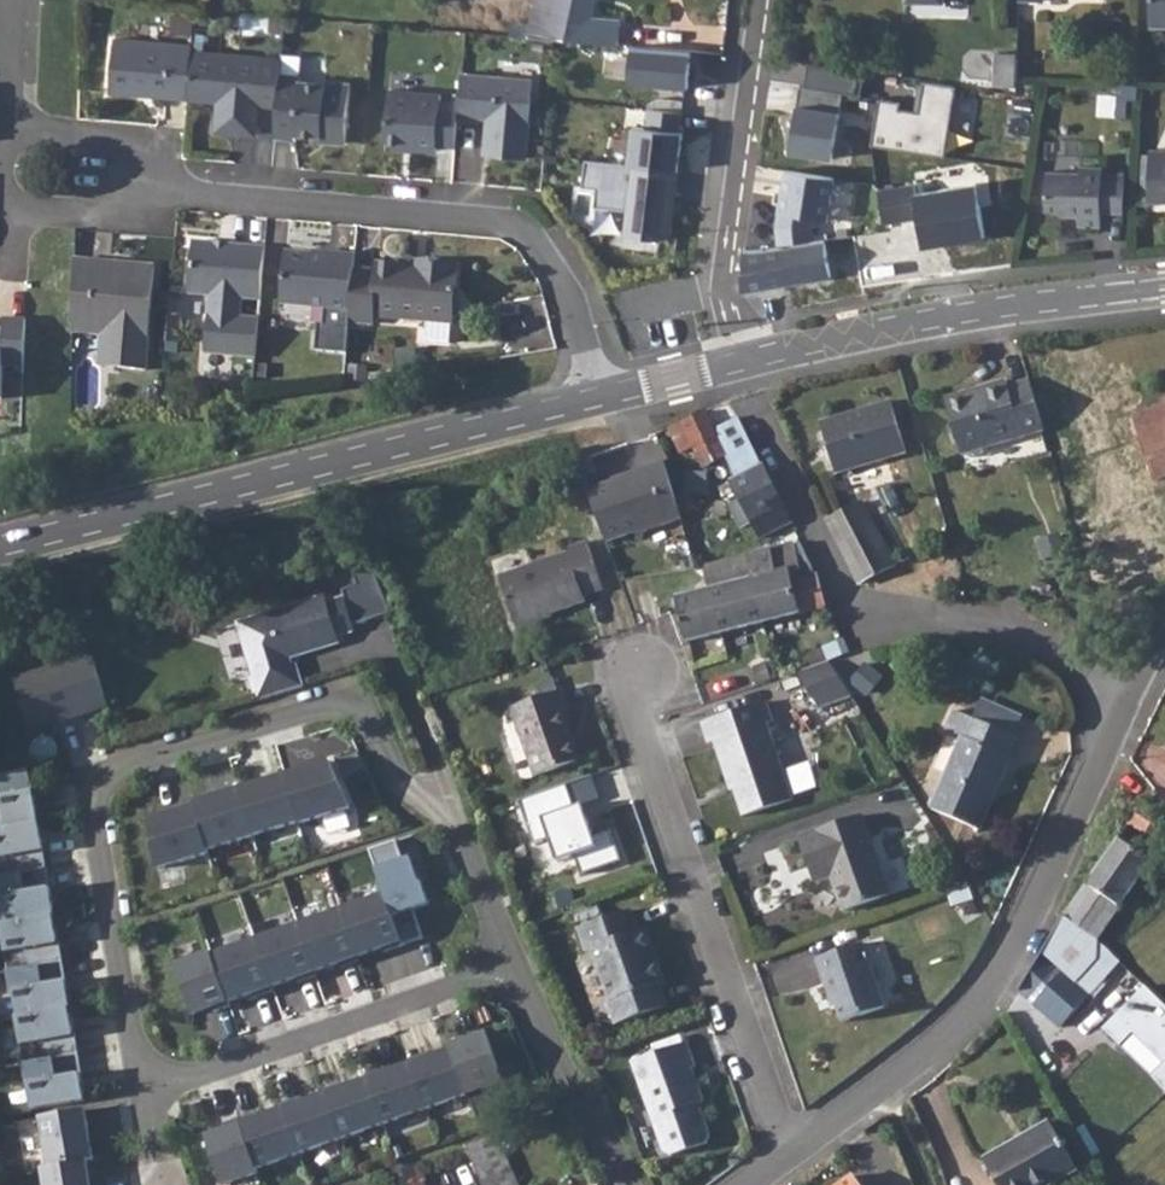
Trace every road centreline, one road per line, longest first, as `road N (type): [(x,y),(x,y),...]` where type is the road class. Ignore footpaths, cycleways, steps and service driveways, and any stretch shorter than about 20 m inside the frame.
road 1 (residential): [(517,970),(398,688),(355,692),(88,780),(136,1102)]
road 2 (residential): [(0,552),(599,399)]
road 3 (residential): [(112,187),(506,225),(528,237),(565,291),(599,399)]
road 4 (residential): [(729,363),(858,620),(954,615),(1050,650),(1119,726)]
road 5 (residential): [(1119,726),(980,1003),(796,1159)]
road 6 (residential): [(796,1159),(632,719),(650,675)]
road 7 (residential): [(729,363),(1005,306),(1164,288)]
road 8 (residential): [(517,970),(136,1102)]
road 9 (residential): [(764,0),(727,284),(729,363)]
road 10 (residential): [(112,187),(87,142),(27,134),(8,149),(4,194),(23,215),(78,219)]
road 11 (residential): [(618,1184),(517,970)]
road 12 (residential): [(599,399),(729,363)]

